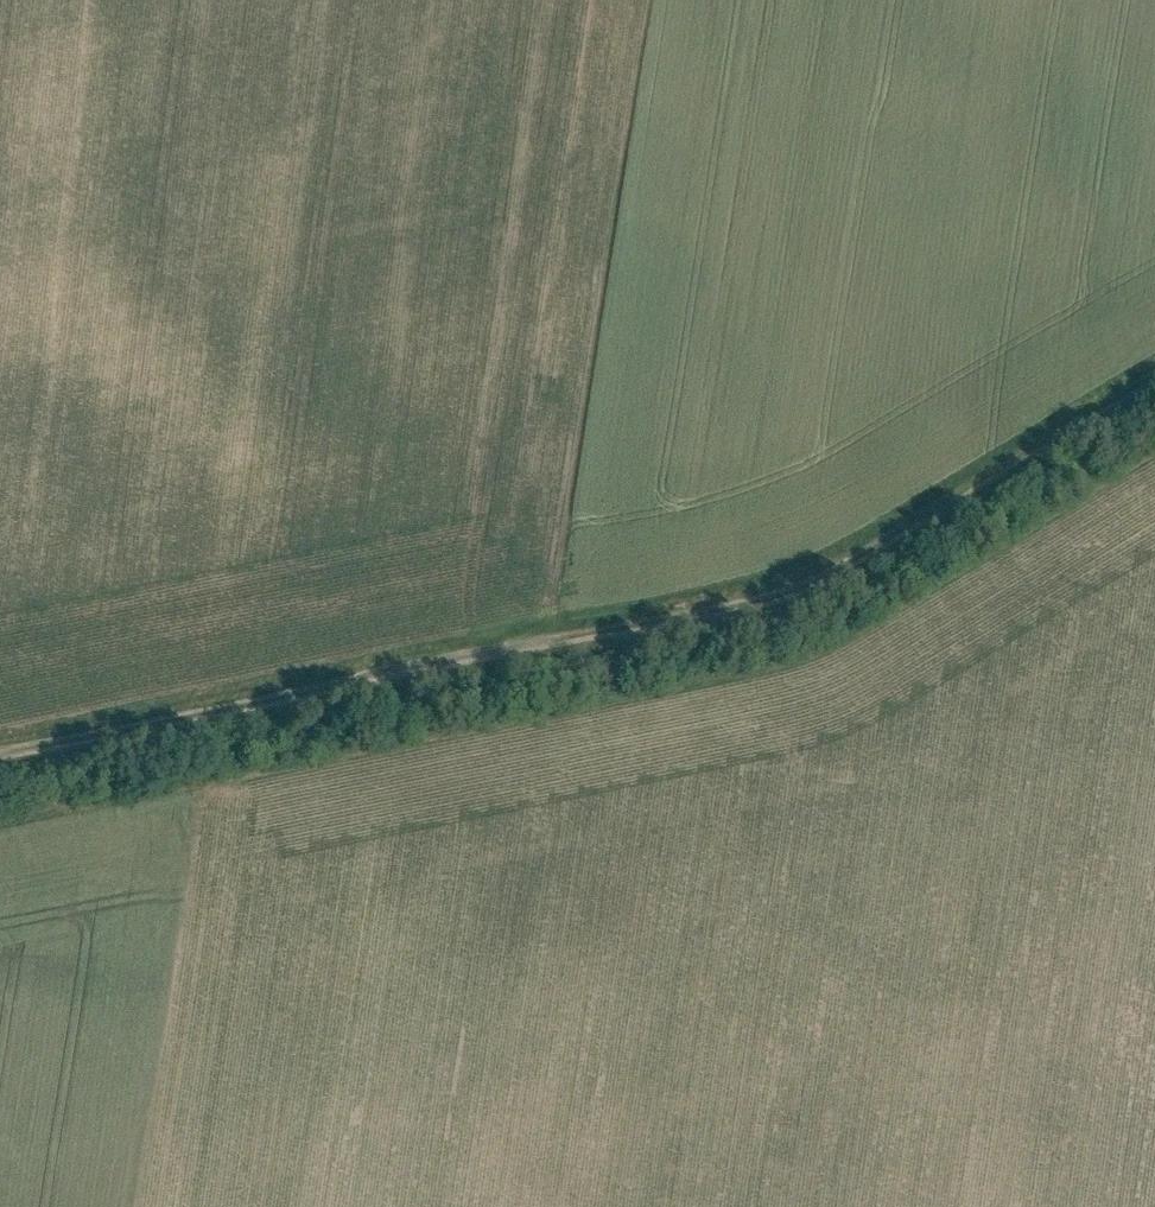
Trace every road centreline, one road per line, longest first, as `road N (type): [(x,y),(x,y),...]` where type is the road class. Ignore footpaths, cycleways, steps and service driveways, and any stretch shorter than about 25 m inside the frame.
road 1 (track): [(0,760),(822,586),(1154,383)]

